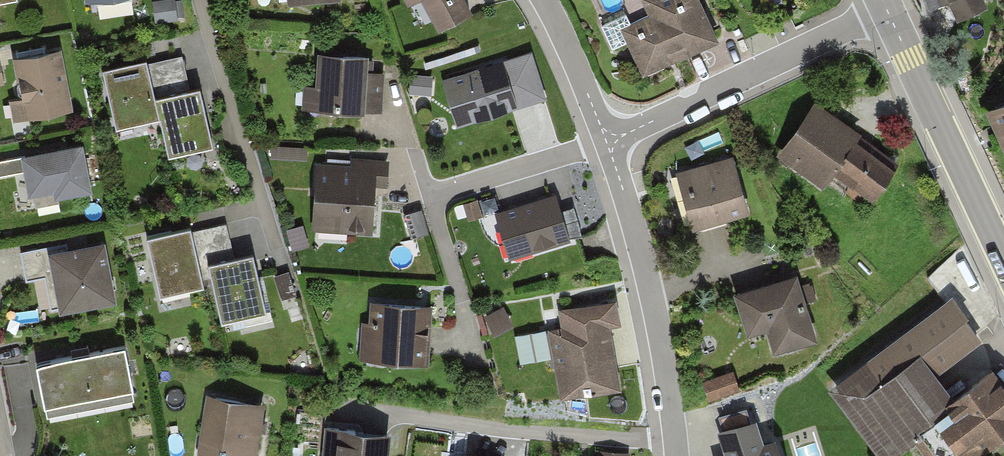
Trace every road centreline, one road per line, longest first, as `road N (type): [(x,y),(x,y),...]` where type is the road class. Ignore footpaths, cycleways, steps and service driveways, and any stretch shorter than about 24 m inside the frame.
road 1 (residential): [(887,11),(608,142)]
road 2 (residential): [(675,455),(651,291),(619,177)]
road 3 (secondary): [(1003,259),(887,11)]
road 4 (residential): [(608,142),(430,195)]
road 5 (residential): [(608,142),(543,0)]

